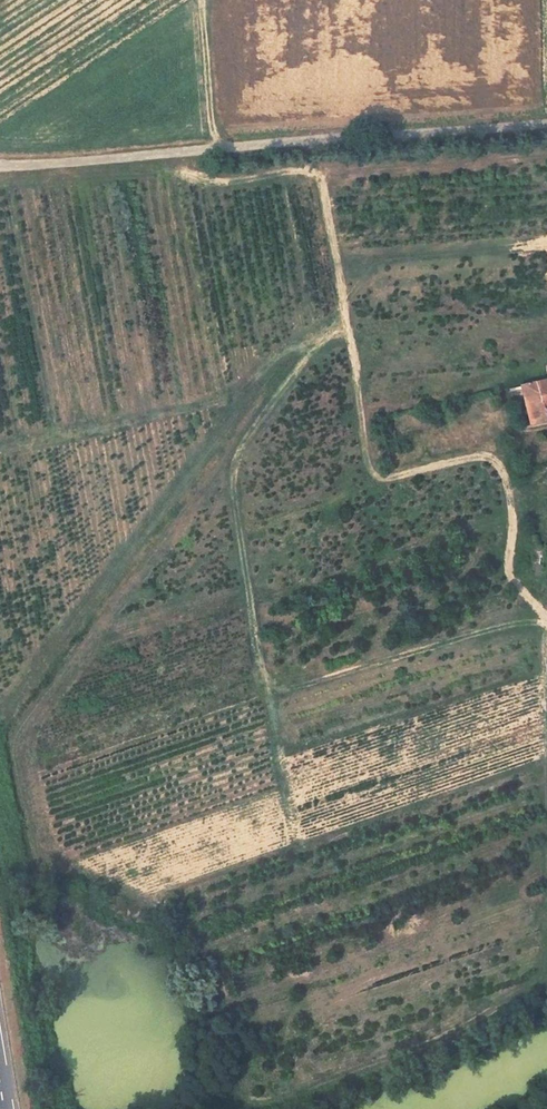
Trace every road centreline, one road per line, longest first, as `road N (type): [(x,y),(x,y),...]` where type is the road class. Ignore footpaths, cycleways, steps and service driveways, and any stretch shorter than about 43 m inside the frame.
road 1 (track): [(316,141),(371,464),(385,477),(474,457),(498,464),(514,519),(511,575),(544,607),(546,622)]
road 2 (unclassified): [(0,165),(546,123)]

